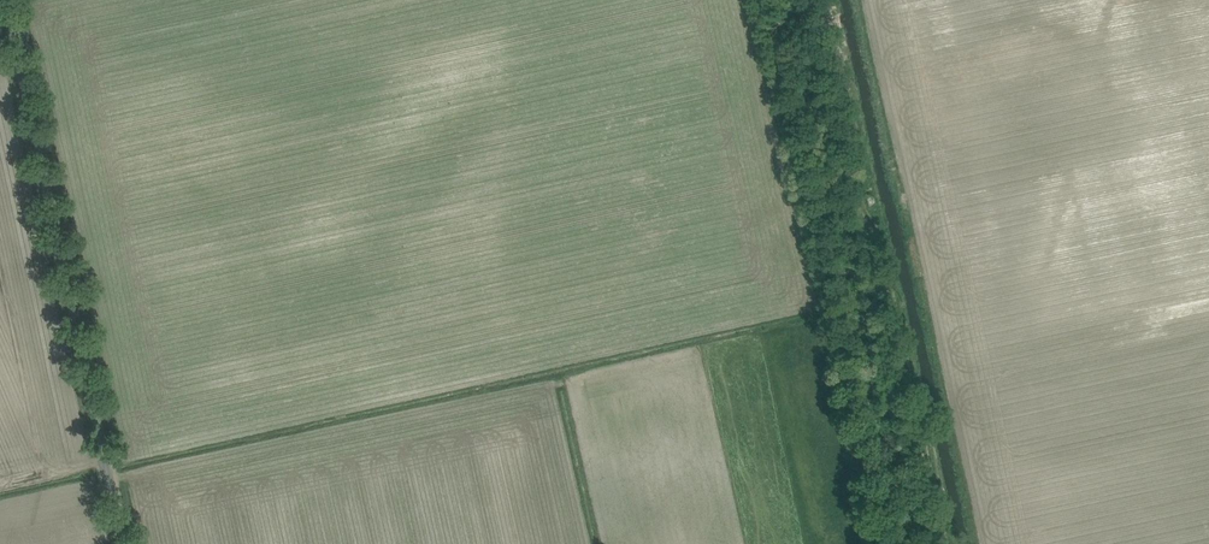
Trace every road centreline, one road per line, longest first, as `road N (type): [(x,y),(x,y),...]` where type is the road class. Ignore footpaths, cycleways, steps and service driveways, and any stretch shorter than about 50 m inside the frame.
road 1 (track): [(948,543),(879,230),(861,193),(867,176),(830,0)]
road 2 (unclassified): [(122,543),(7,0)]

